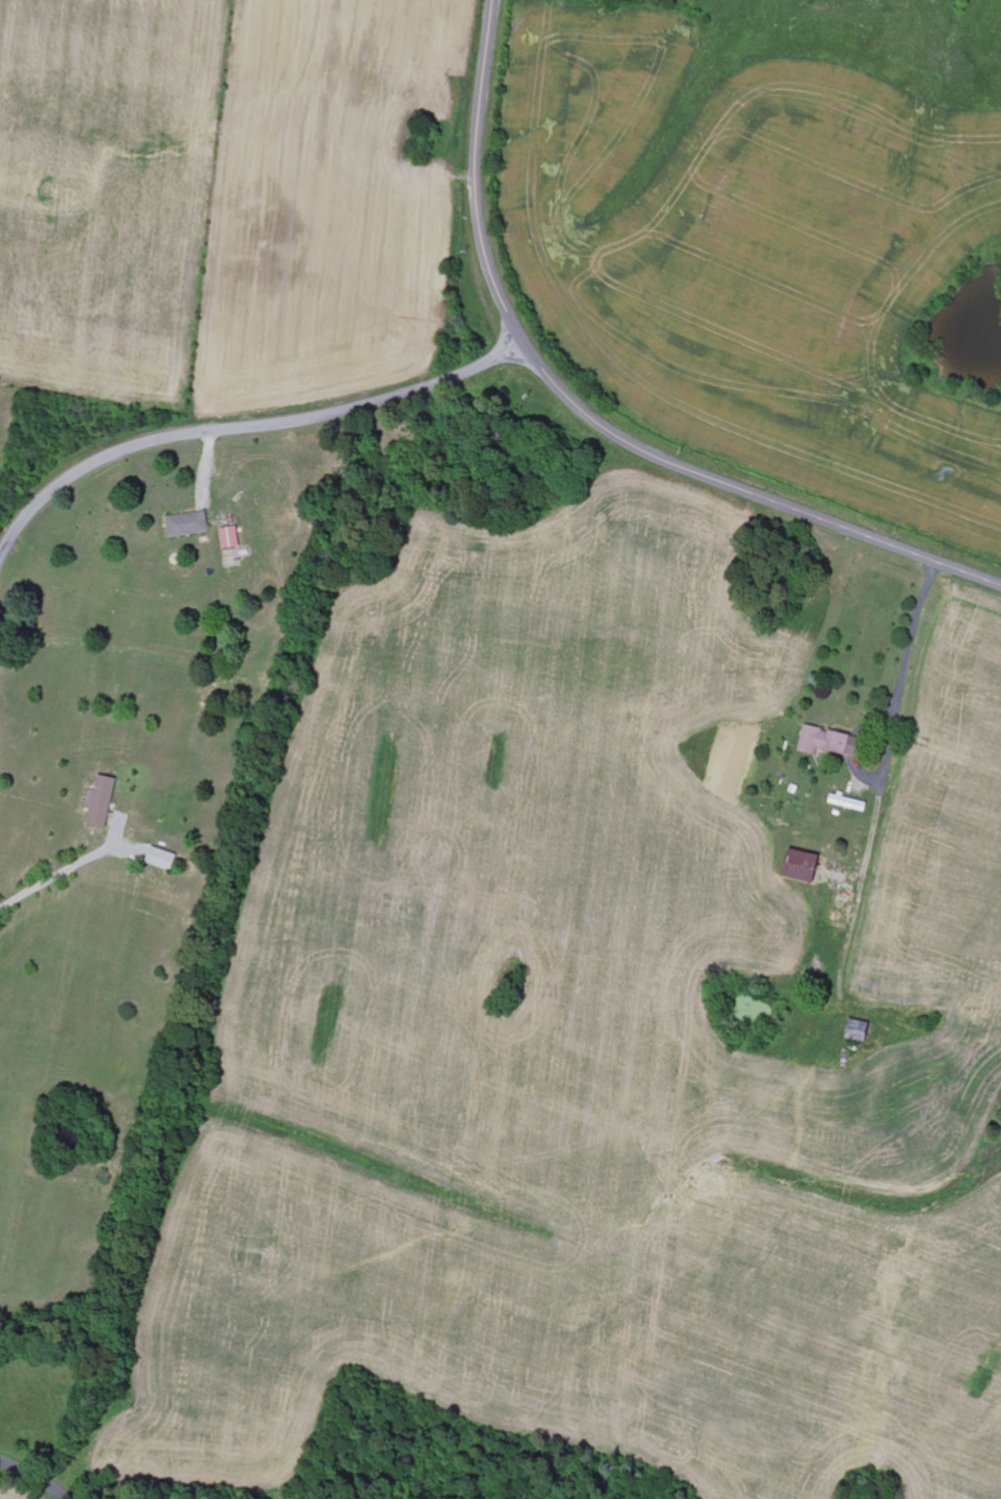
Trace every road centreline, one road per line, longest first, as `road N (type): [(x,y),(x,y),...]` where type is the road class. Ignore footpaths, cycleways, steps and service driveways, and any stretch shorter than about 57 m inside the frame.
road 1 (residential): [(525,344),(393,398),(172,437),(109,457),(35,509),(0,566)]
road 2 (tertiary): [(1000,585),(637,447),(569,397),(525,344)]
road 3 (tertiary): [(525,344),(501,298),(479,213),(477,151),(493,0)]

